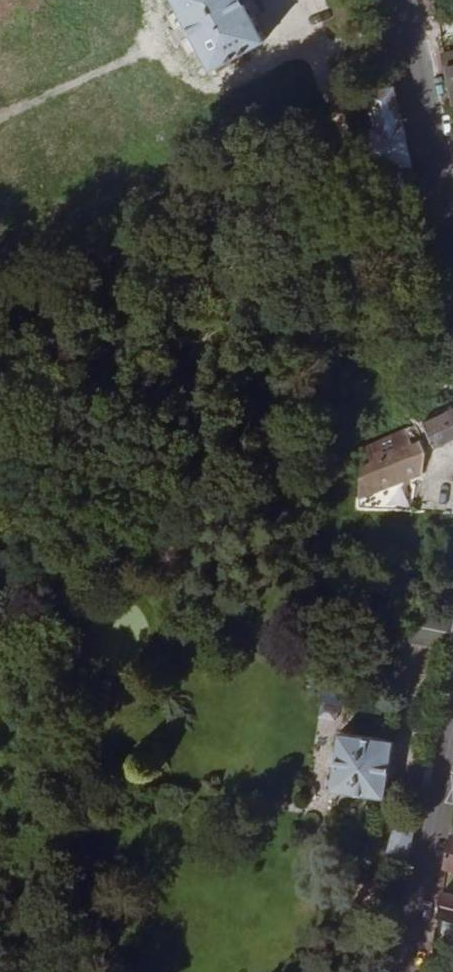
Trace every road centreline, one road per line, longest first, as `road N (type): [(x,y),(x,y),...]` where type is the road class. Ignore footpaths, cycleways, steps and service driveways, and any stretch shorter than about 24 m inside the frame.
road 1 (tertiary): [(452,774),(415,971)]
road 2 (tertiary): [(413,0),(452,183)]

